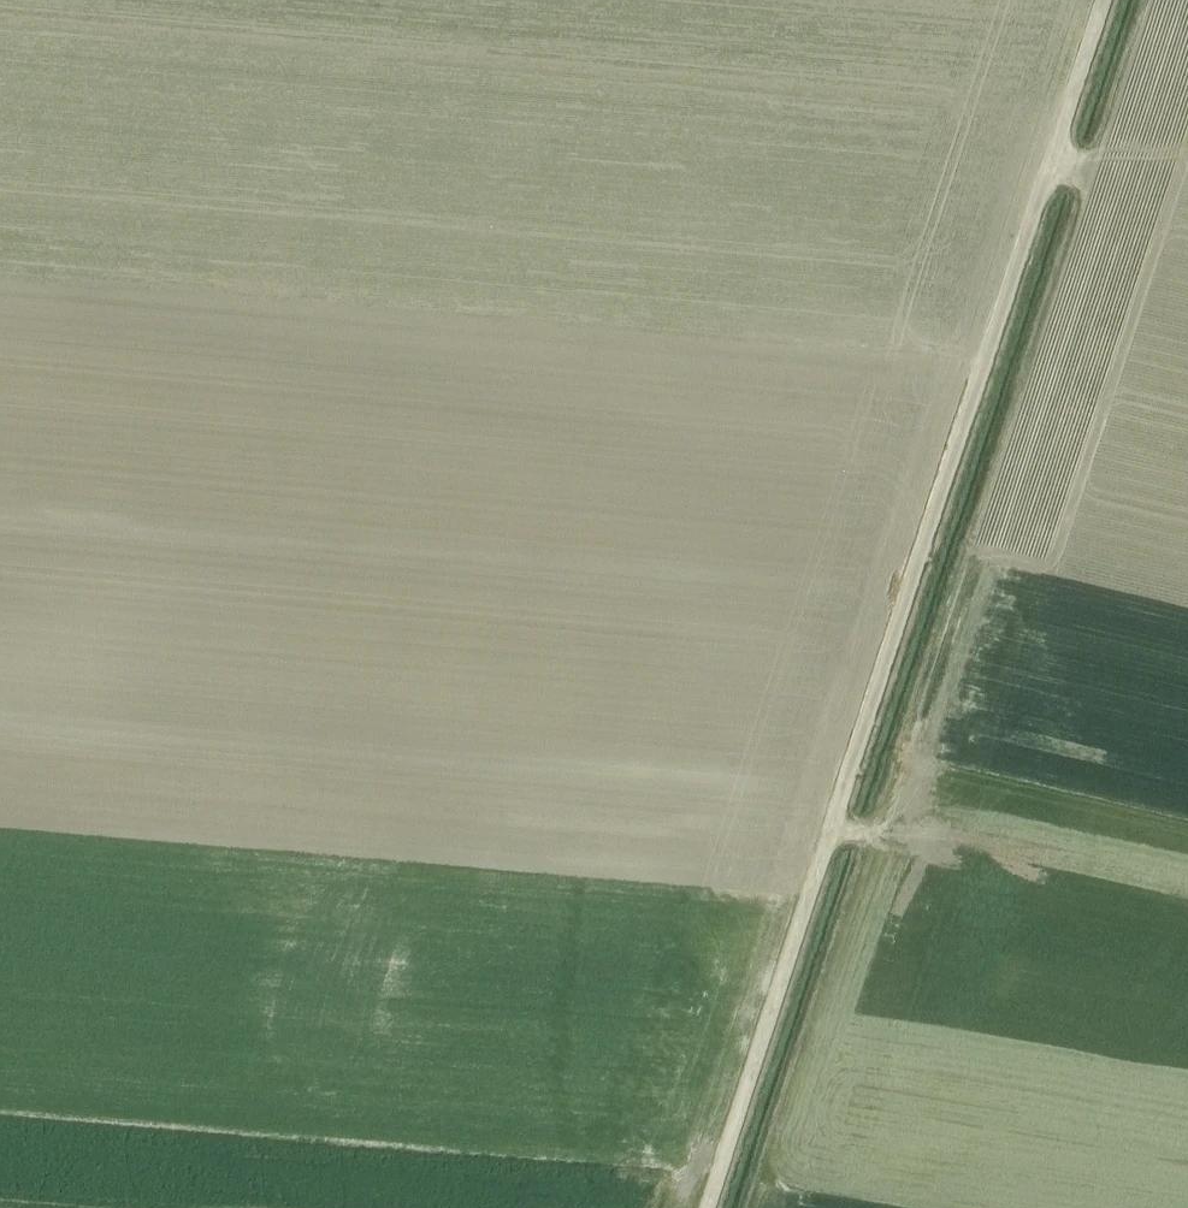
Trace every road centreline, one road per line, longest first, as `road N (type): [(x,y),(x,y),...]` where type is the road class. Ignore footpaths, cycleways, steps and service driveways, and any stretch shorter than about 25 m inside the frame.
road 1 (track): [(1104,0),(708,1207)]

